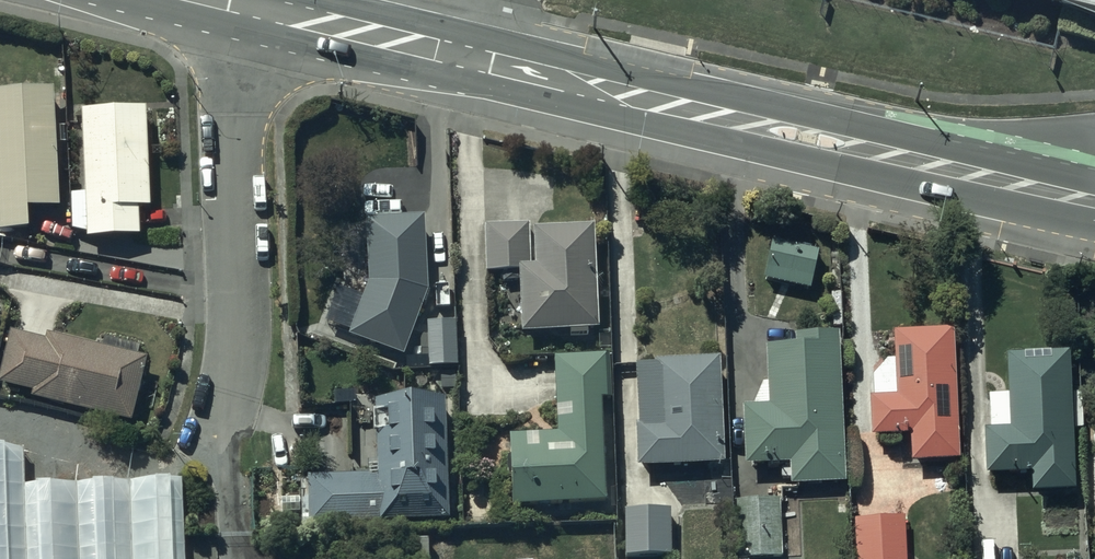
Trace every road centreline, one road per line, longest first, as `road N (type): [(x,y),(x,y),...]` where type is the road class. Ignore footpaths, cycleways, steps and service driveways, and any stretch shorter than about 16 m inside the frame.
road 1 (trunk): [(871,155),(232,12)]
road 2 (residential): [(218,430),(237,306),(232,12)]
road 3 (trunk): [(1094,199),(871,155)]
road 4 (trunk): [(871,155),(1094,142)]

